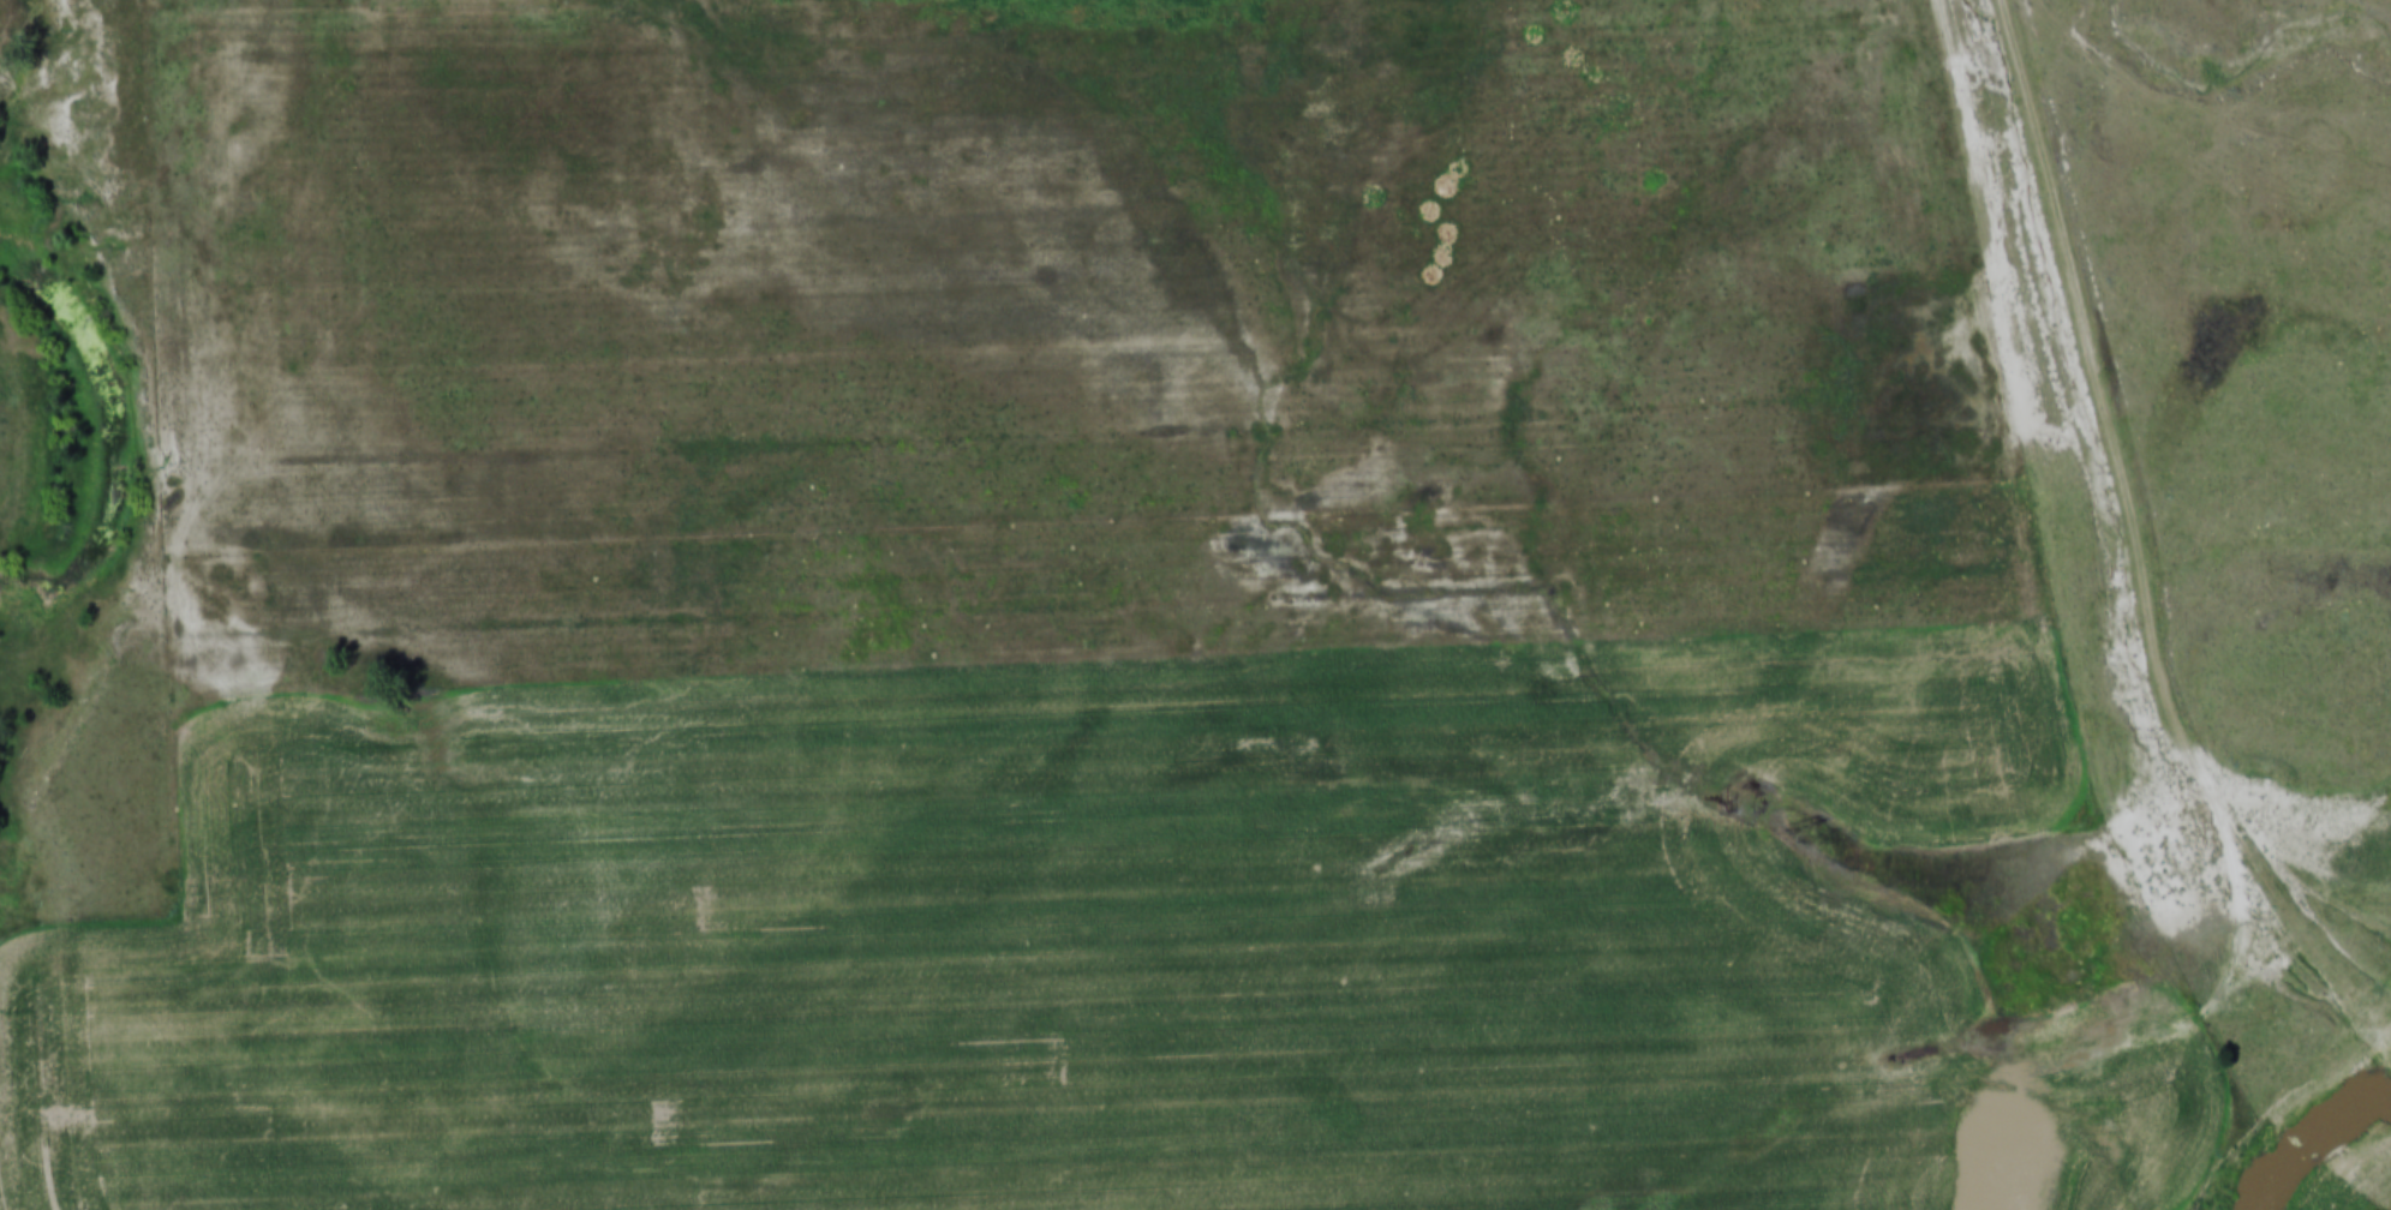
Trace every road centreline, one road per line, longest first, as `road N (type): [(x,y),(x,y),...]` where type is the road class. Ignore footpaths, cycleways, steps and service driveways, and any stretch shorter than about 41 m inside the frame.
road 1 (track): [(2007,0),(2139,520),(2172,699),(2270,873),(2390,1033)]

